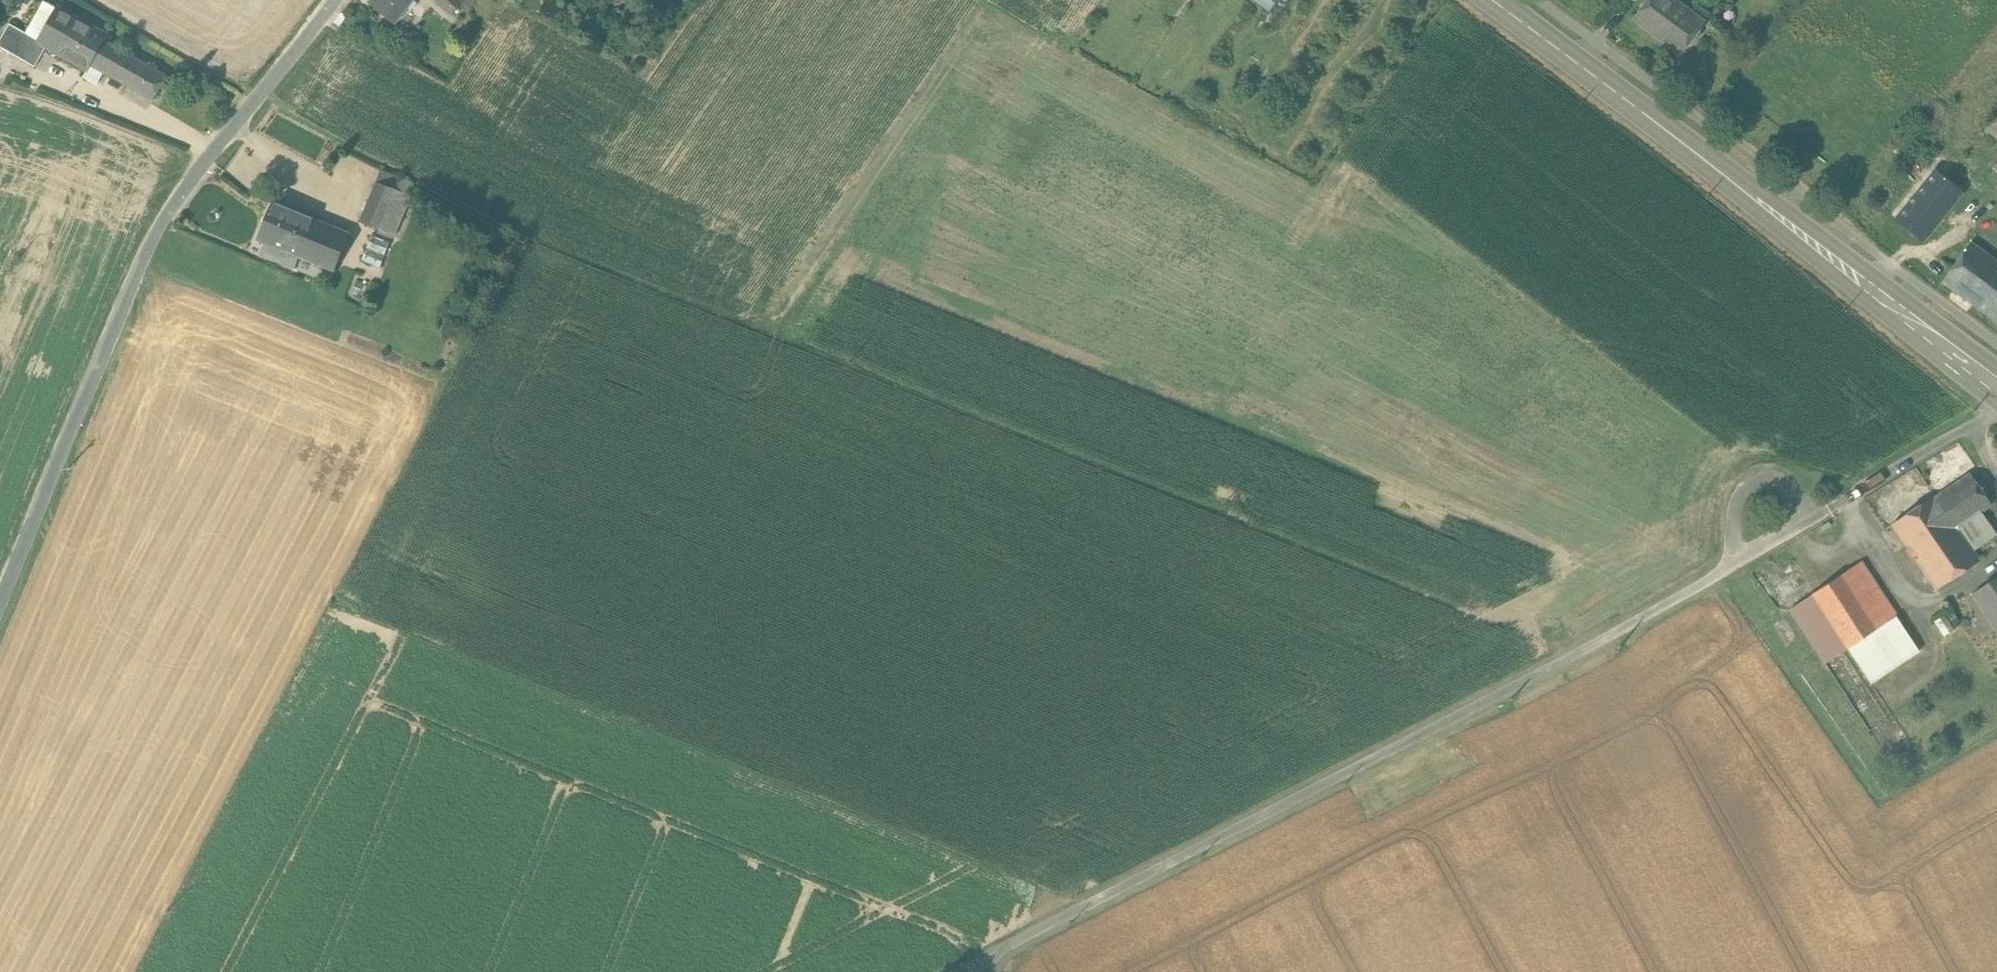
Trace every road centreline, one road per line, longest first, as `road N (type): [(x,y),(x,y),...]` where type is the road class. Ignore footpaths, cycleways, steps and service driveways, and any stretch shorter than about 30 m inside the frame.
road 1 (unclassified): [(967,971),(1735,567)]
road 2 (unclassified): [(338,0),(189,184),(139,261),(0,600)]
road 3 (primary): [(1996,386),(1493,0)]
road 4 (unclassified): [(1816,518),(1996,412)]
road 5 (unclassified): [(1816,518),(1808,493),(1772,479),(1738,499),(1735,567)]

